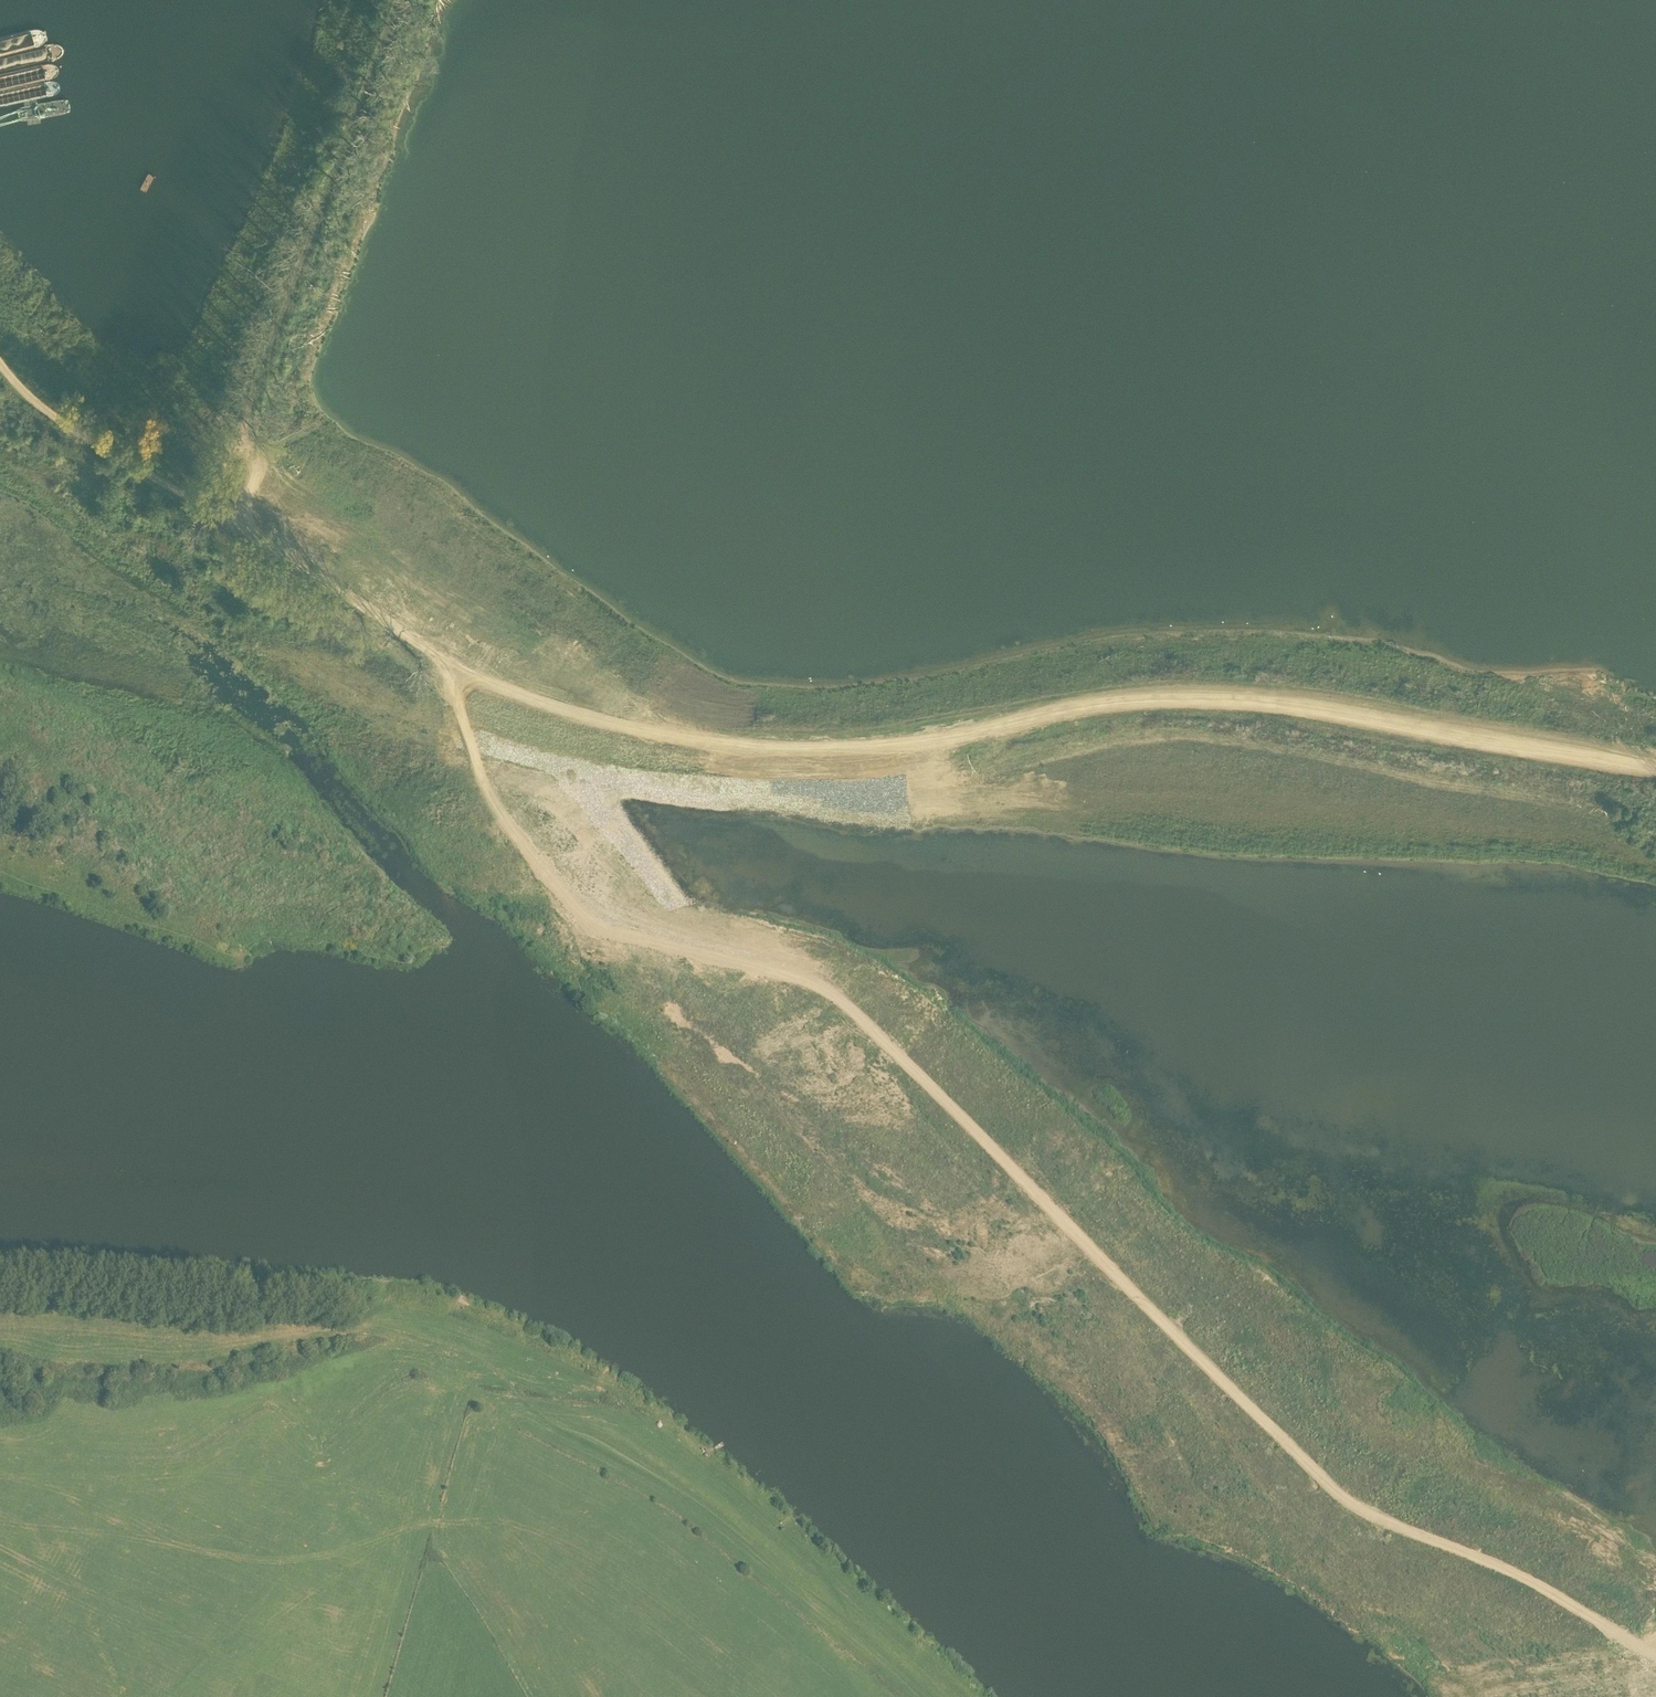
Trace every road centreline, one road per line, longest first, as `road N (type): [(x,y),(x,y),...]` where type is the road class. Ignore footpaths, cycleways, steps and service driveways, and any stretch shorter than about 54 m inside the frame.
road 1 (track): [(223,522),(240,551),(338,591),(426,645),(476,745),(488,802),(577,931),(803,971),(1365,1512),(1551,1588),(1655,1652)]
road 2 (track): [(426,645),(543,703),(744,751),(930,744),(1131,697),(1290,702),(1655,769)]
road 3 (track): [(0,373),(223,522),(406,0)]
road 4 (track): [(305,1321),(0,1284)]

